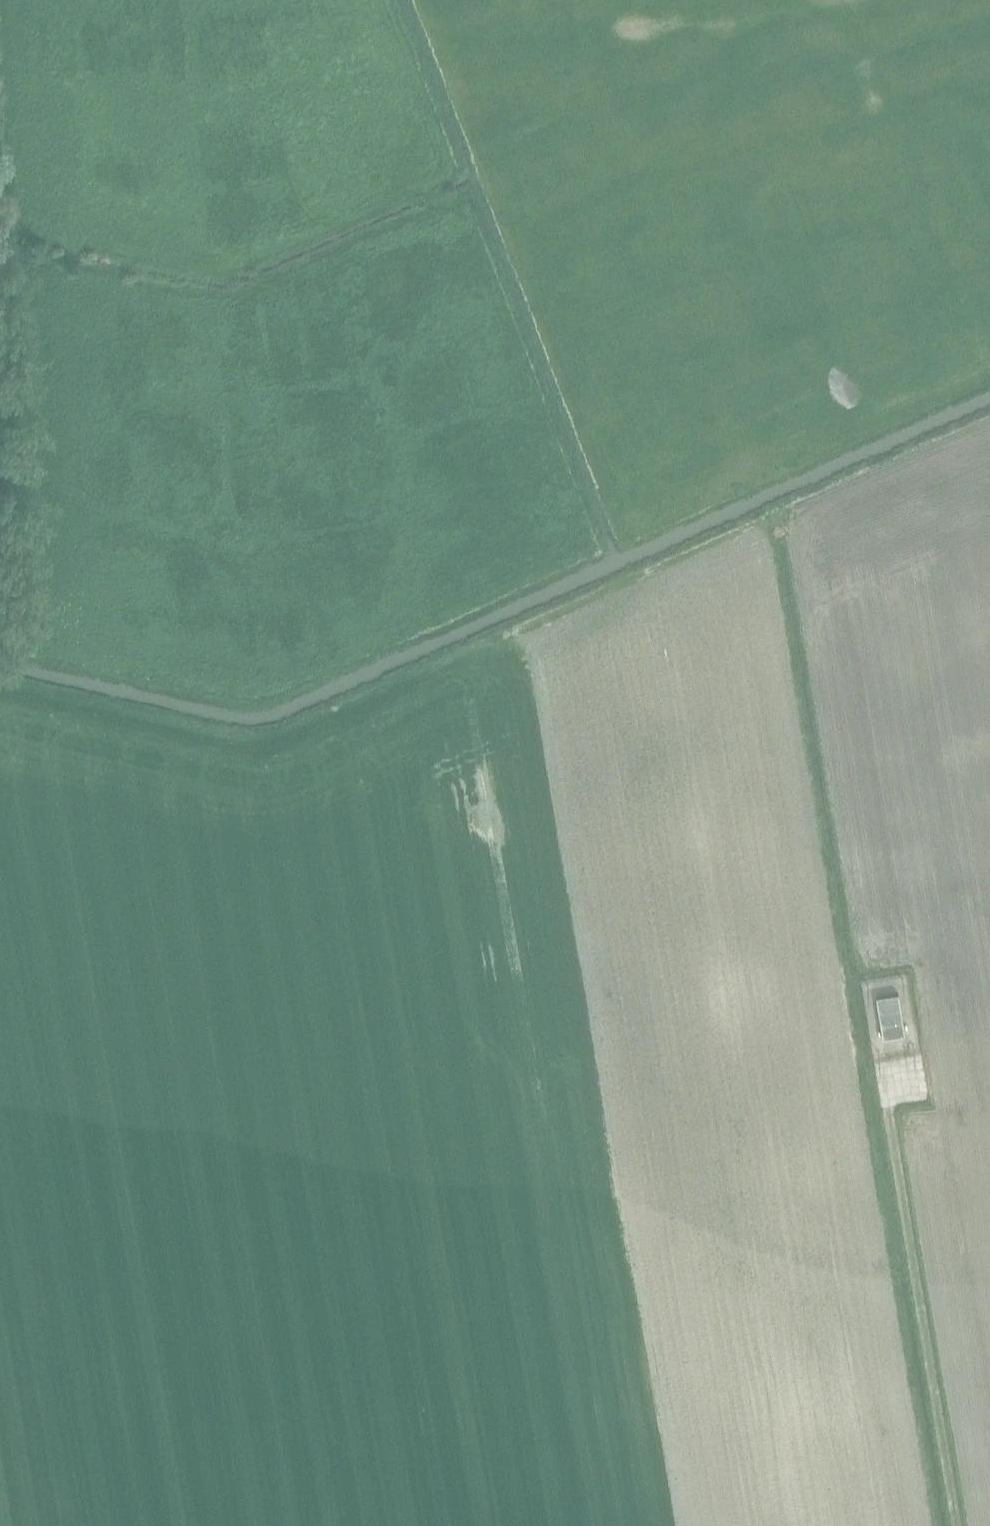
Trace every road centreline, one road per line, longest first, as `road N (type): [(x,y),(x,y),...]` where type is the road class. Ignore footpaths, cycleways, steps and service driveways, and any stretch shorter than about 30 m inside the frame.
road 1 (track): [(958,1525),(888,1106)]

